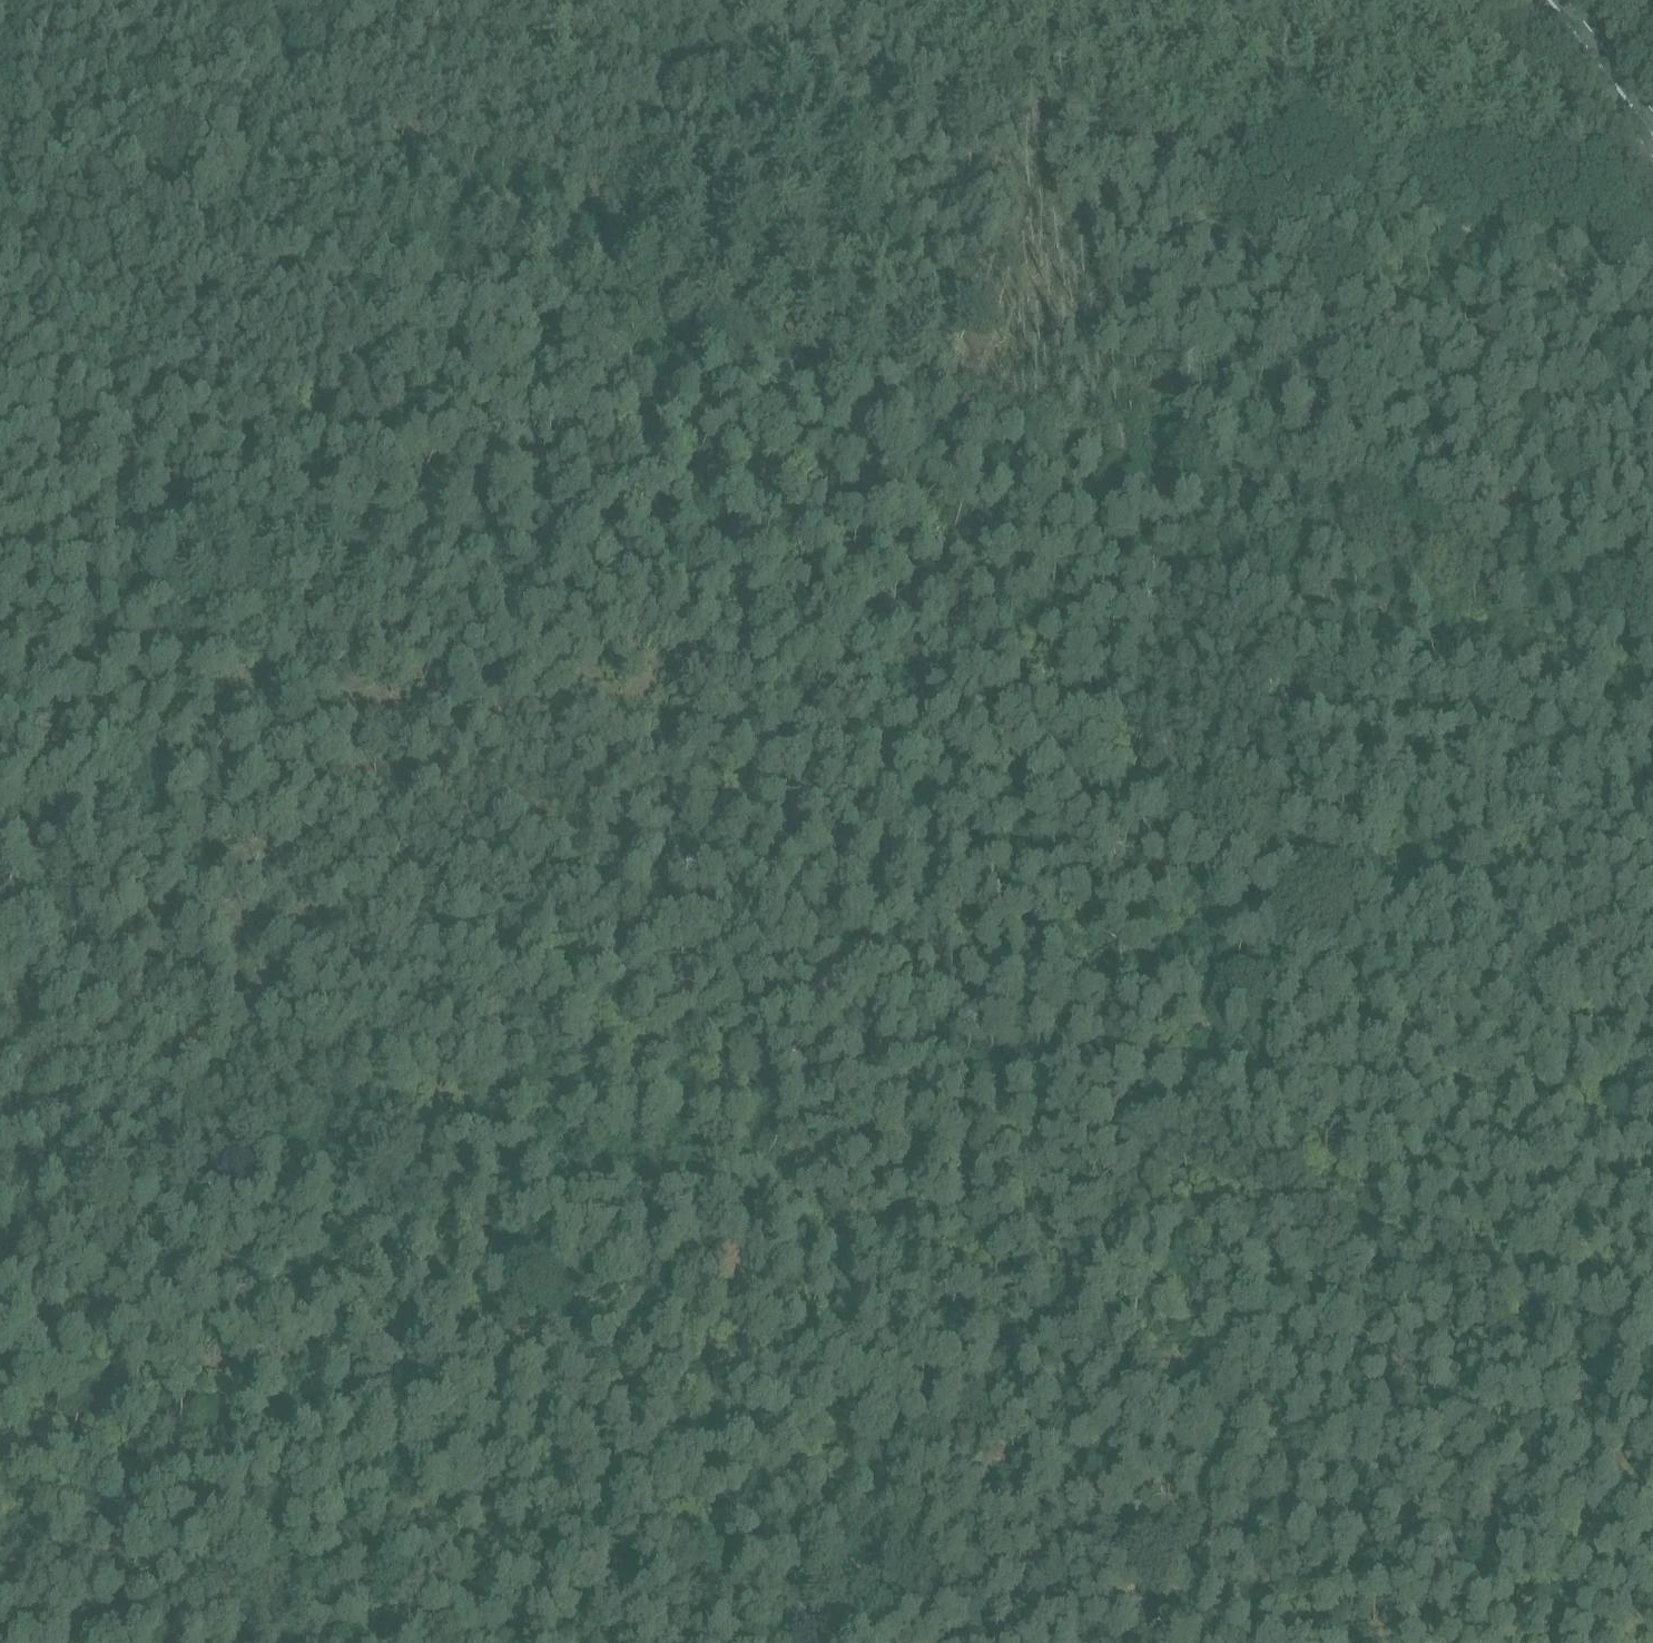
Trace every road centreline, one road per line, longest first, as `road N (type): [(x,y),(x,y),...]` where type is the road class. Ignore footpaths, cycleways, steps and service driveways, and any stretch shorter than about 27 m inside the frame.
road 1 (primary): [(1652,132),(1551,0)]
road 2 (track): [(8,0),(0,148)]

